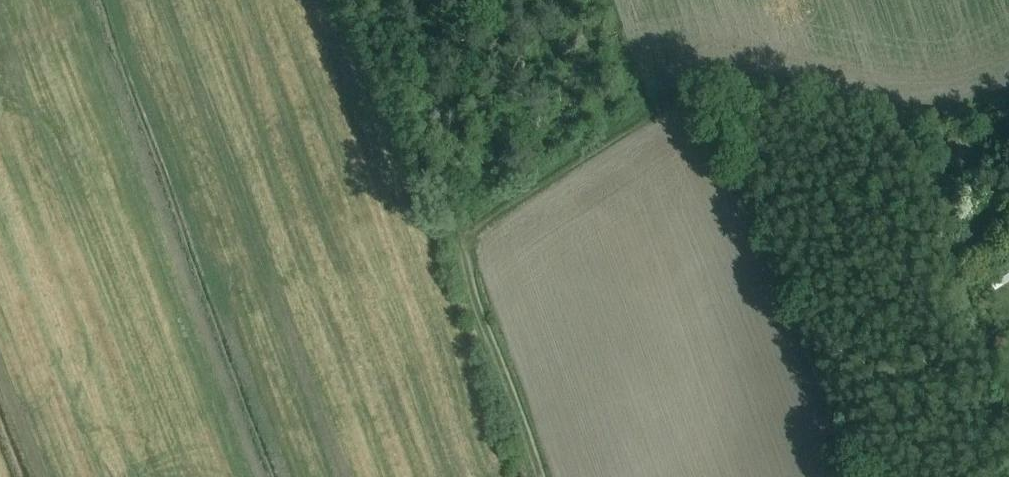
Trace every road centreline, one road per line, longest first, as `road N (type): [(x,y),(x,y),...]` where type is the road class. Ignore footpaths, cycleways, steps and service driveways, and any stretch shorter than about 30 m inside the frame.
road 1 (track): [(657,95),(471,234),(462,252),(541,476)]
road 2 (track): [(364,0),(435,189),(471,234)]

